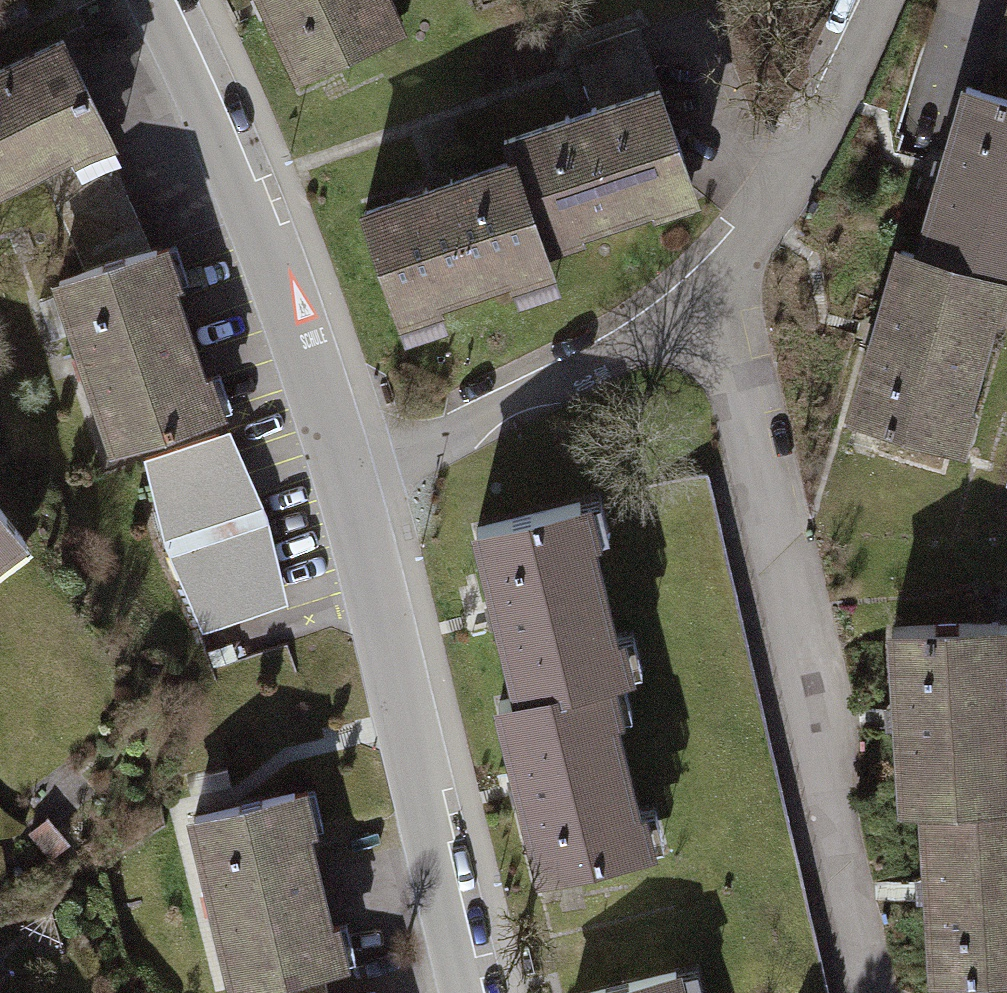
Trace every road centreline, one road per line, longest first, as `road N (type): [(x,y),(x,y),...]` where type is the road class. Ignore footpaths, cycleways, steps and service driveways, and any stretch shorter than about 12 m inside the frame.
road 1 (residential): [(863,992),(715,310)]
road 2 (residential): [(355,477),(476,992)]
road 3 (residential): [(161,0),(355,477)]
road 4 (residential): [(715,310),(355,477)]
road 5 (residential): [(715,310),(814,144),(878,0)]

